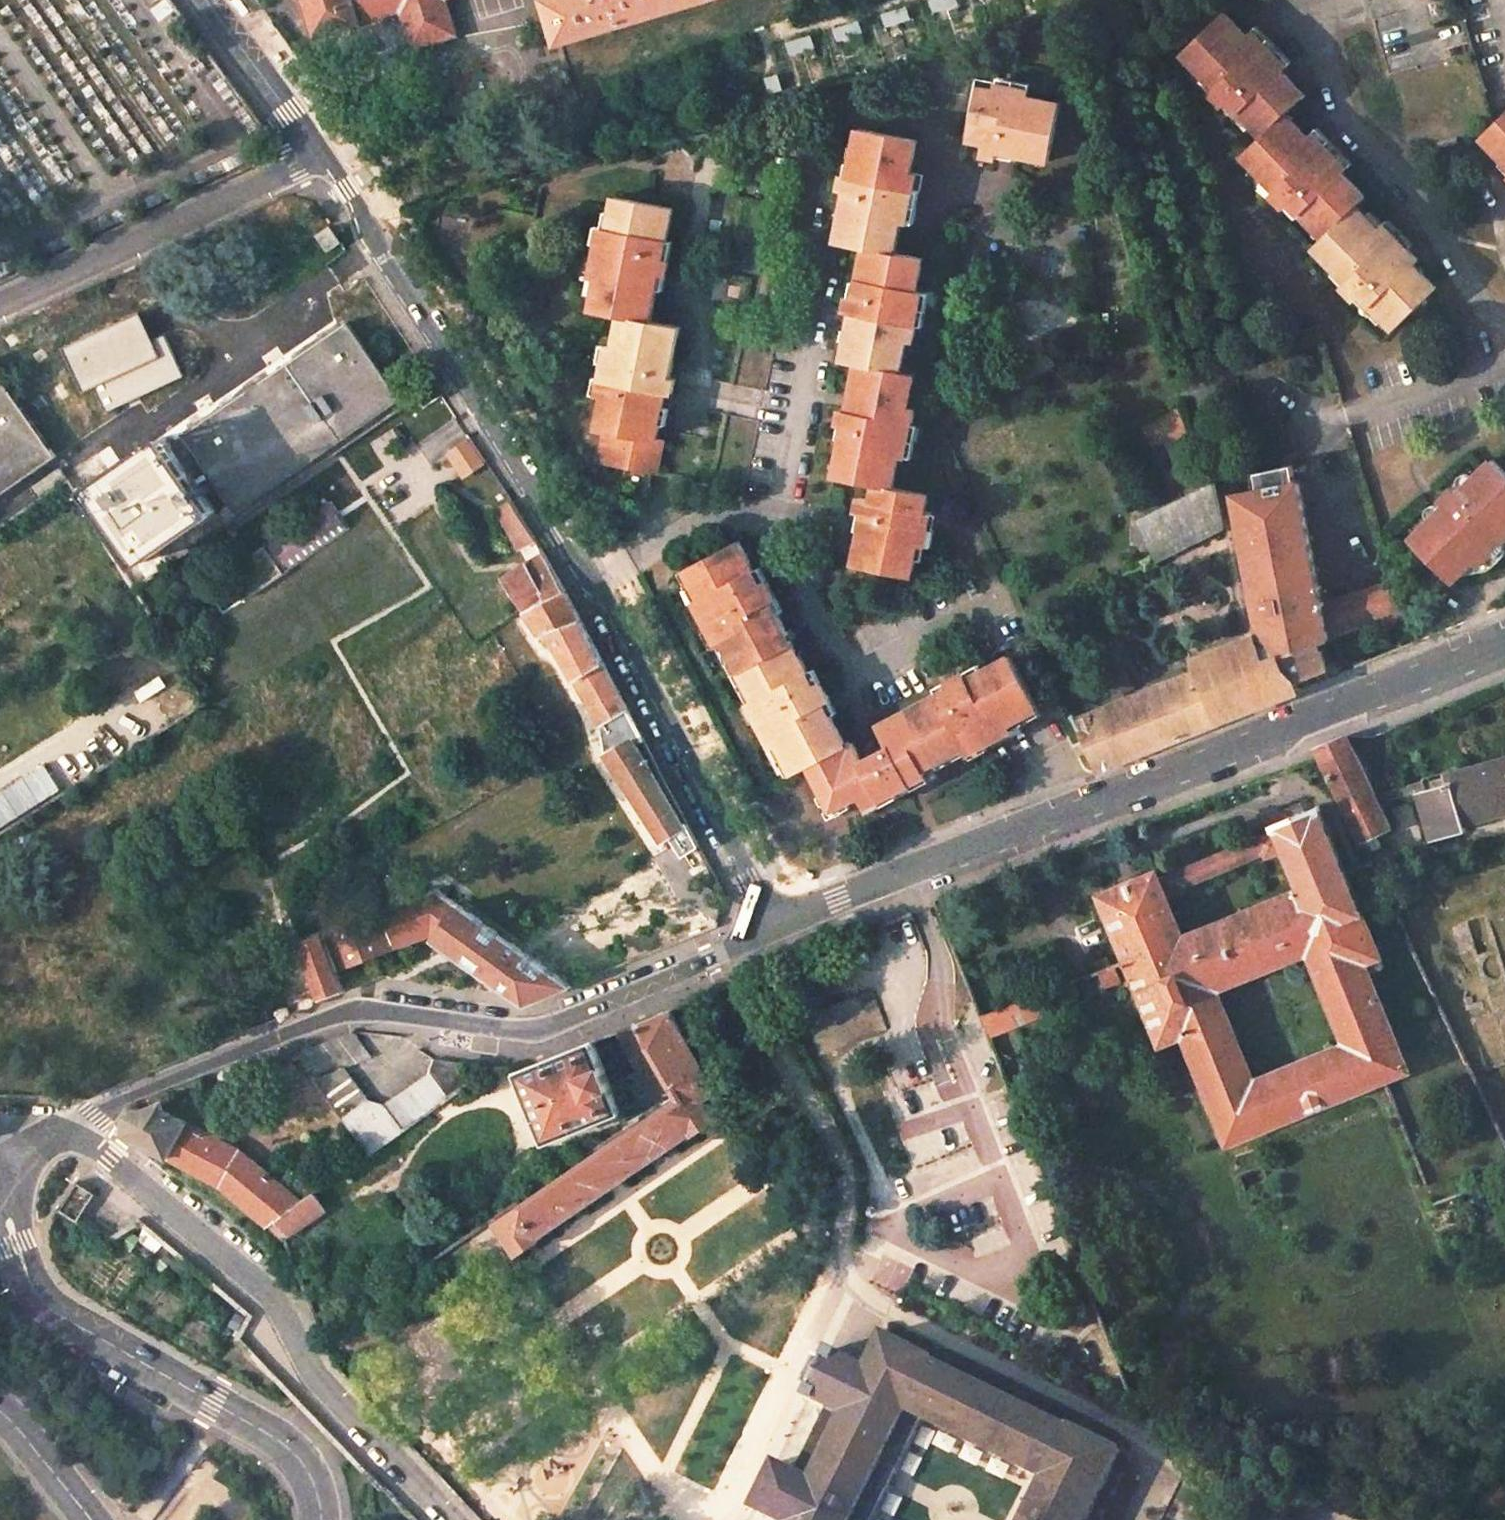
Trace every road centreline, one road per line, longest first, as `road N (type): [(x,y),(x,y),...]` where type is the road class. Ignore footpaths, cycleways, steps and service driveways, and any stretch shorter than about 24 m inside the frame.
road 1 (residential): [(772,922),(609,606),(566,553),(319,152)]
road 2 (residential): [(772,922),(1504,646)]
road 3 (residential): [(67,1129),(336,1015),(375,1011),(502,1029),(553,1024),(733,950),(772,922)]
road 4 (residential): [(458,1519),(319,1373),(273,1294),(144,1183),(67,1129)]
road 5 (tertiary): [(320,1519),(313,1485),(271,1435),(36,1294),(9,1222),(10,1154)]
road 6 (tertiary): [(0,301),(319,152)]
road 7 (tertiary): [(319,152),(206,0)]
road 8 (tertiary): [(0,1412),(90,1519)]

